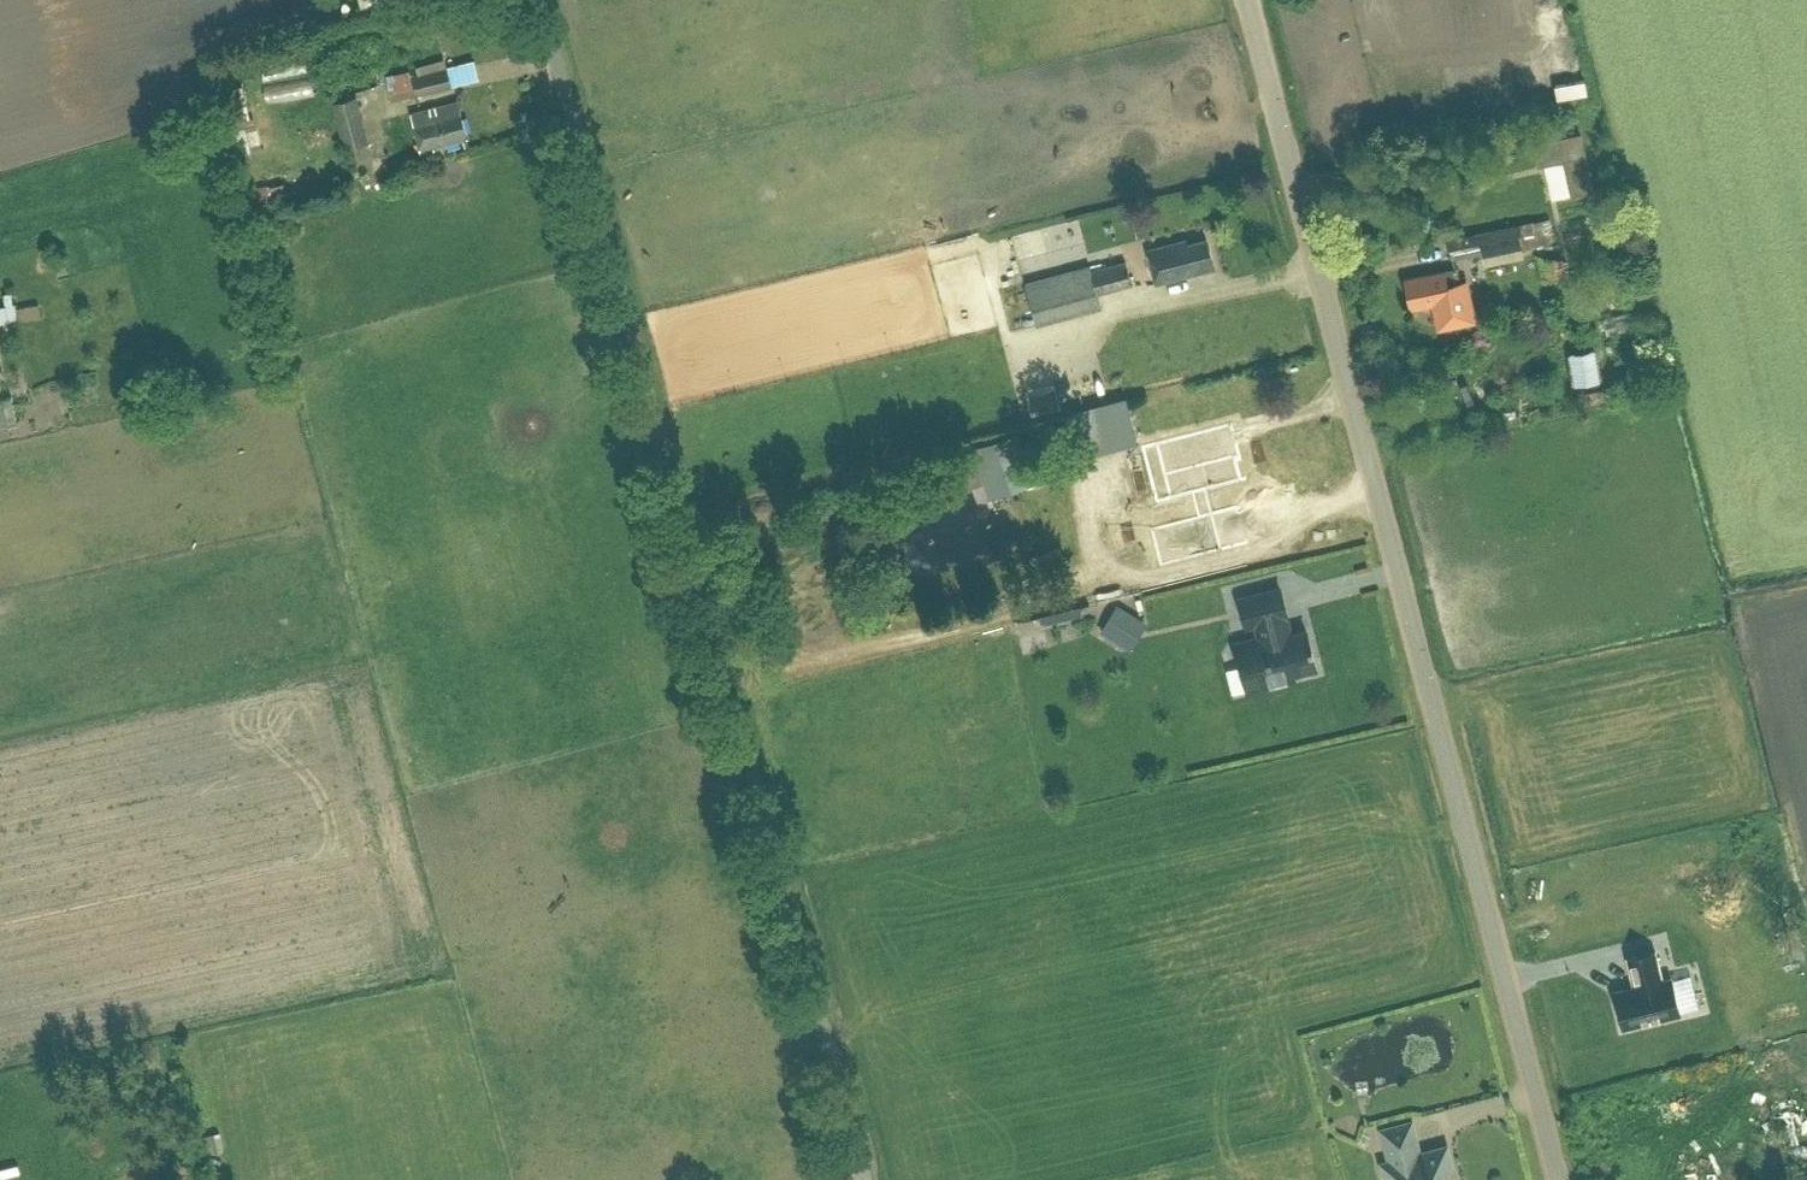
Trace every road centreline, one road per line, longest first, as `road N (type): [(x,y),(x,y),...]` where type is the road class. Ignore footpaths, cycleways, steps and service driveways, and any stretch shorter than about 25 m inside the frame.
road 1 (unclassified): [(867,1179),(542,0)]
road 2 (unclassified): [(1561,1179),(1249,0)]

